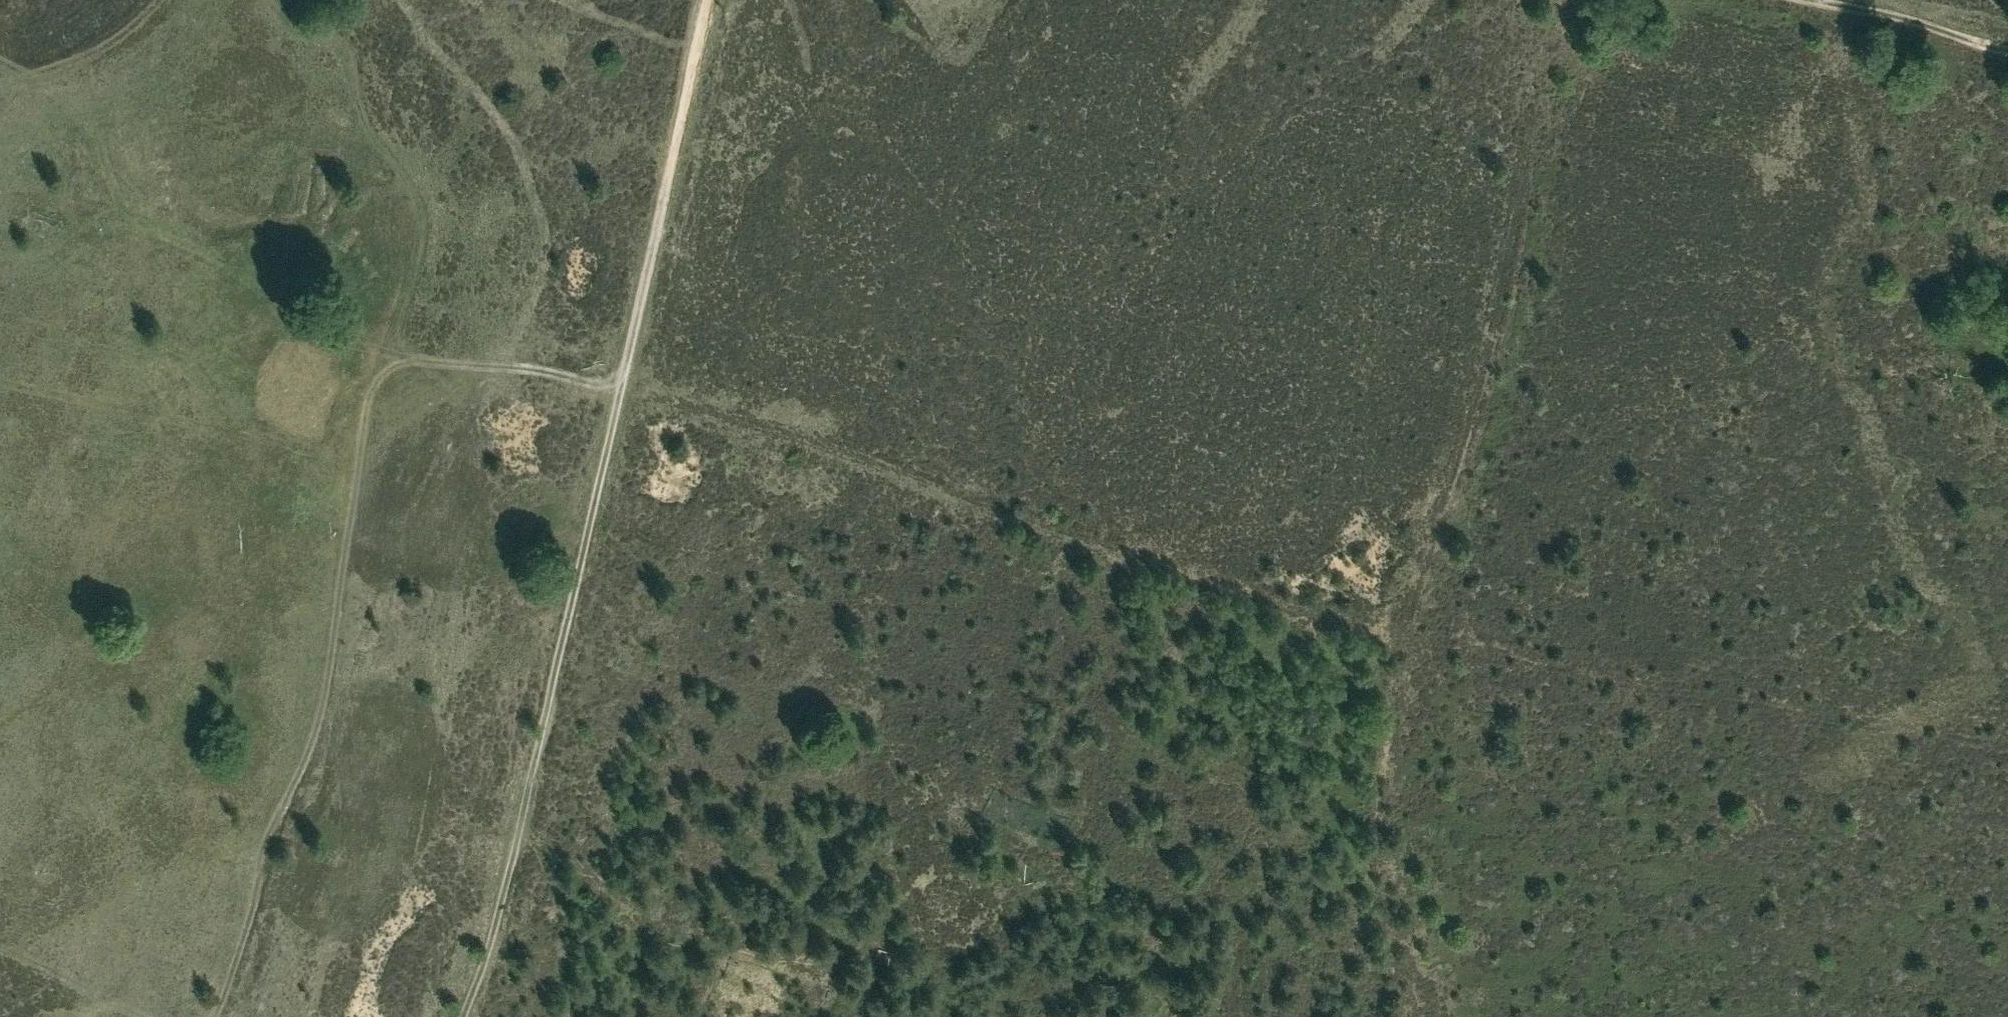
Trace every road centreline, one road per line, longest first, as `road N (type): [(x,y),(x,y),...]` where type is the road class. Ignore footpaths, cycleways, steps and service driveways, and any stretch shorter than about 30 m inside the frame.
road 1 (track): [(462,1016),(715,0)]
road 2 (track): [(1831,0),(2007,48)]

